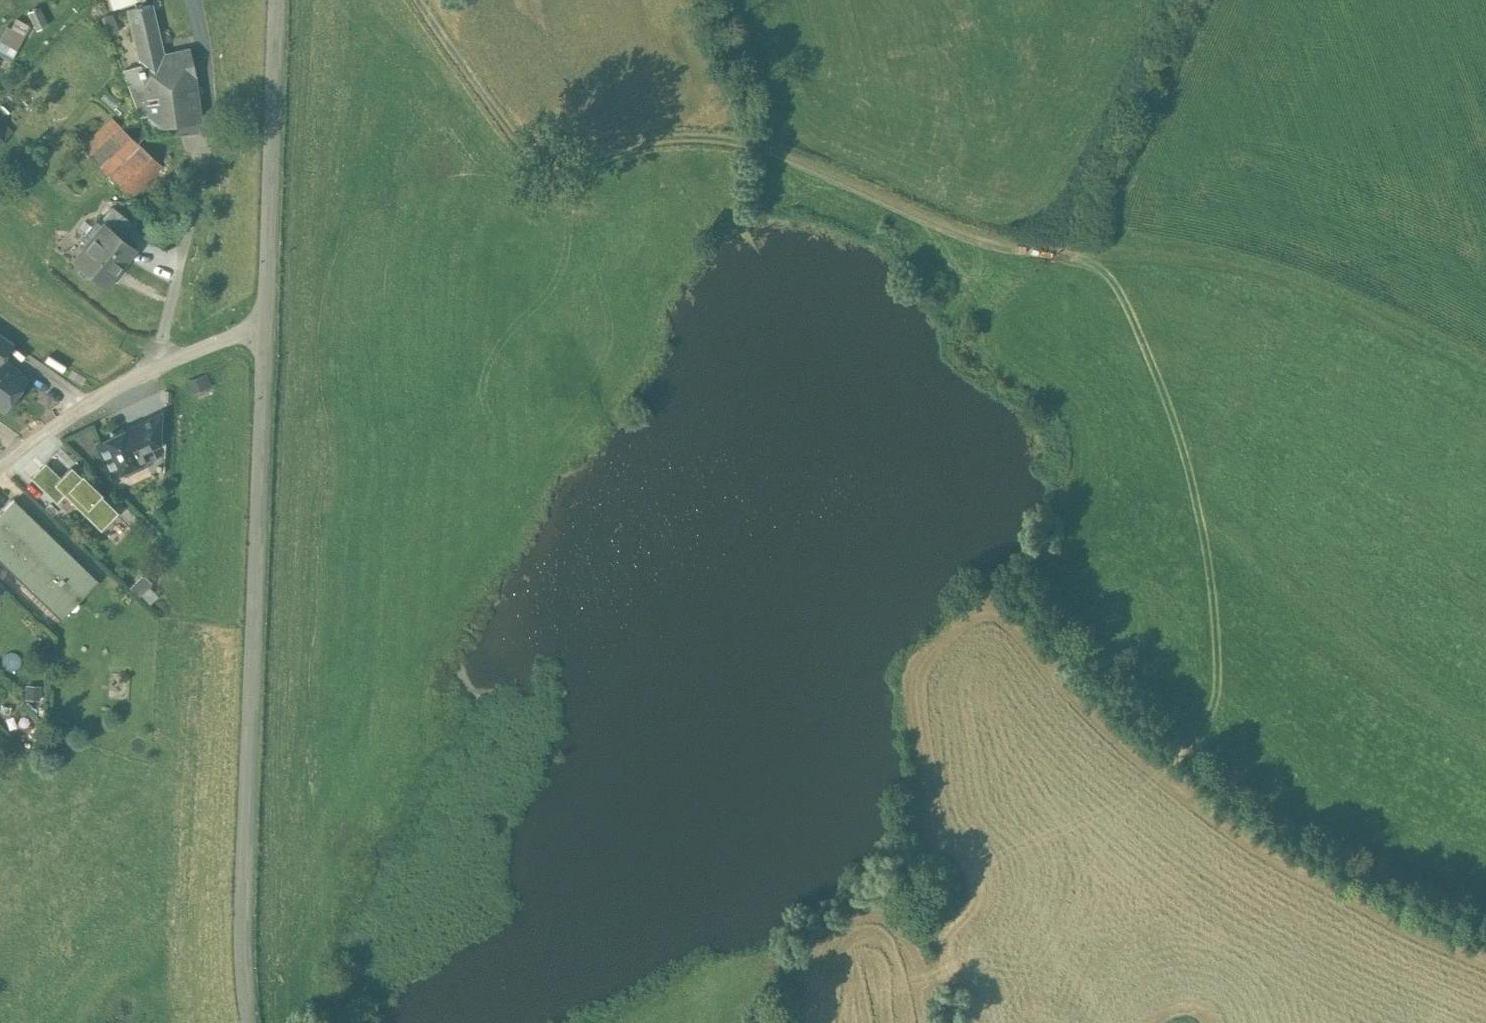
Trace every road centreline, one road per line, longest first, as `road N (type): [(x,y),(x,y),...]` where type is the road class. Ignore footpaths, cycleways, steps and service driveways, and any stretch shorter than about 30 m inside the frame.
road 1 (unclassified): [(265,327),(238,924),(252,1022)]
road 2 (unclassified): [(279,0),(265,327)]
road 3 (residential): [(265,327),(236,328),(144,367),(79,403),(0,465)]

